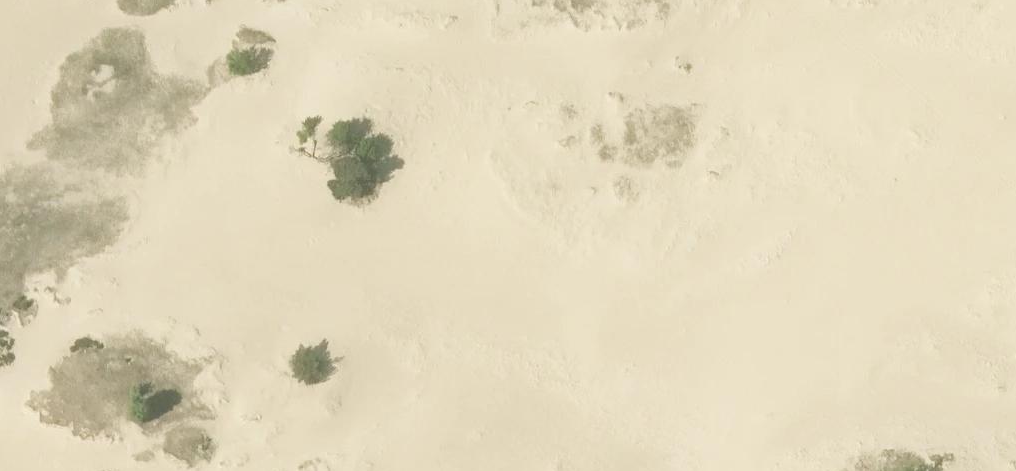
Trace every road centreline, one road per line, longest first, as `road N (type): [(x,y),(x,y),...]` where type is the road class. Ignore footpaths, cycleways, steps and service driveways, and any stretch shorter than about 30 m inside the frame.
road 1 (track): [(789,0),(1015,184)]

